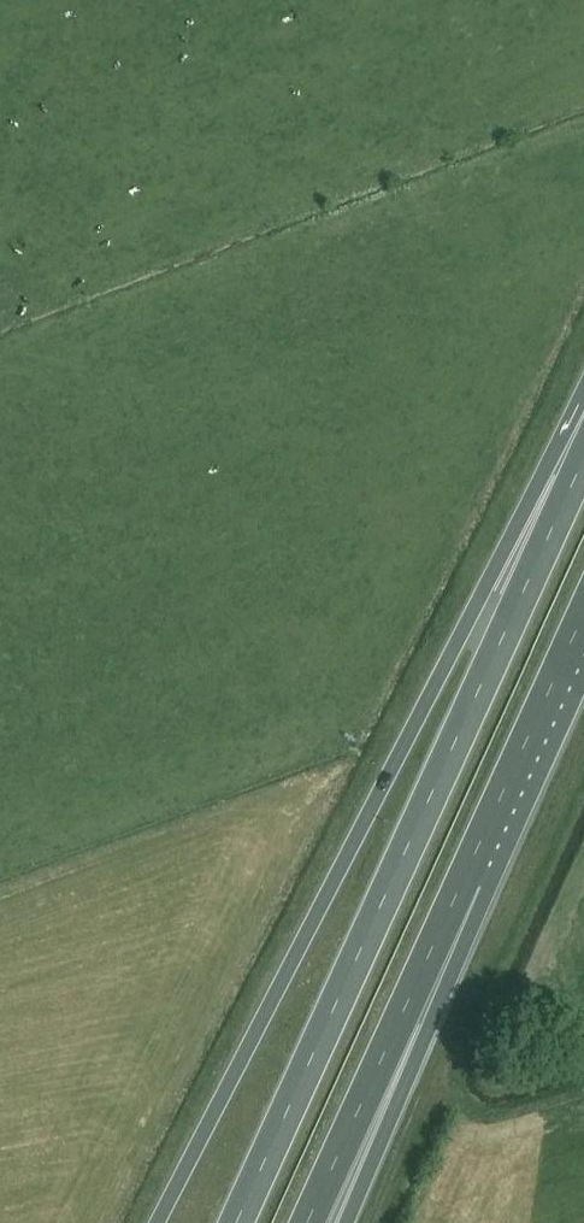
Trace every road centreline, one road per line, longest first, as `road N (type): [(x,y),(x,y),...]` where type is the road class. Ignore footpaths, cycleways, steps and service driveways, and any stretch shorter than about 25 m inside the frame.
road 1 (trunk): [(583,445),(476,600),(155,1222)]
road 2 (trunk): [(583,461),(236,1222)]
road 3 (trunk): [(308,1222),(464,881)]
road 4 (trunk): [(346,1222),(464,881)]
road 5 (trunk): [(464,881),(583,616)]

